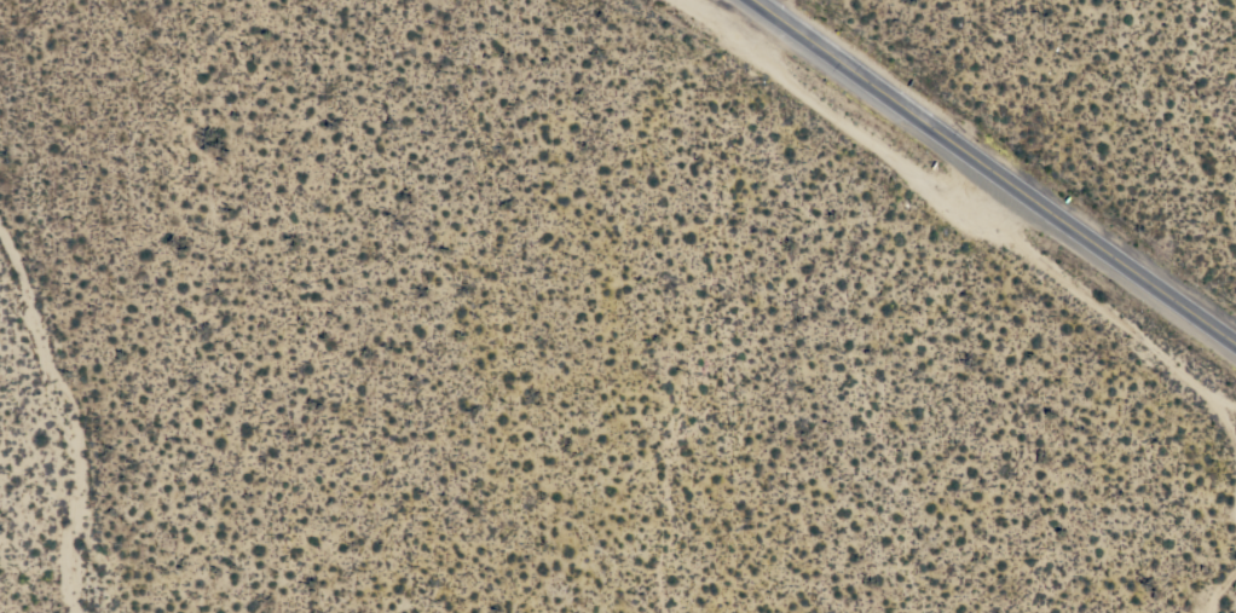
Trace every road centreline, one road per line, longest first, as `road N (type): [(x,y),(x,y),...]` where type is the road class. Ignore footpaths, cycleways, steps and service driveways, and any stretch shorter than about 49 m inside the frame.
road 1 (trunk): [(742,0),(1235,348)]

